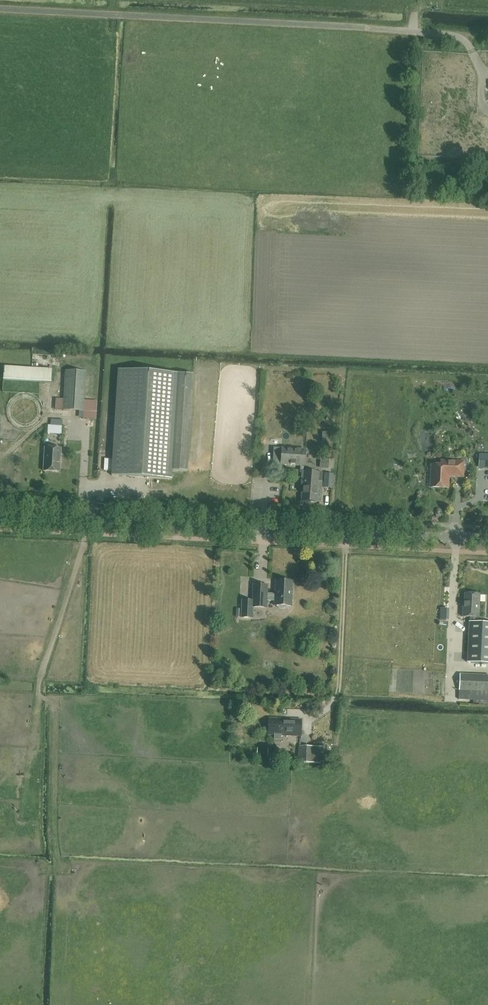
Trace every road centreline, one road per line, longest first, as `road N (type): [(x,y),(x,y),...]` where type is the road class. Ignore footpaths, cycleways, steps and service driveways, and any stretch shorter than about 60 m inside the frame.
road 1 (tertiary): [(487,539),(0,515)]
road 2 (unclassified): [(0,9),(448,34),(472,50)]
road 3 (track): [(323,210),(487,217)]

